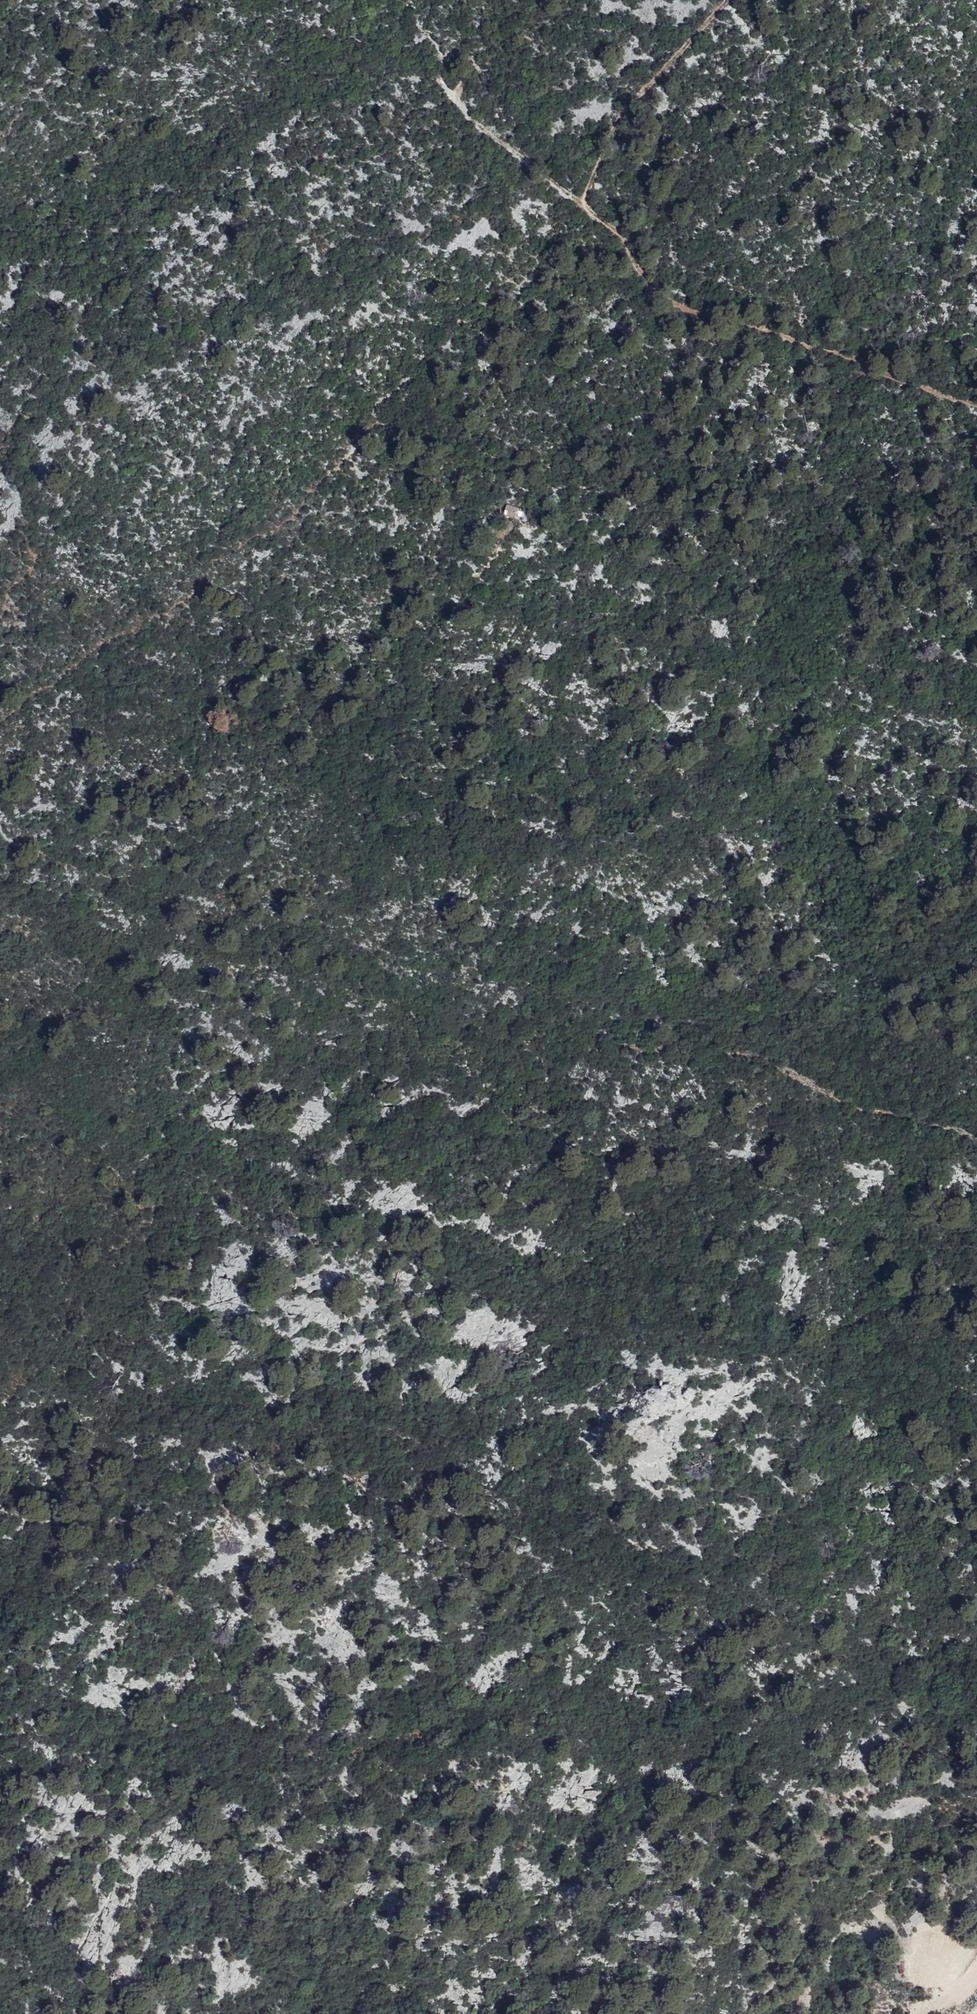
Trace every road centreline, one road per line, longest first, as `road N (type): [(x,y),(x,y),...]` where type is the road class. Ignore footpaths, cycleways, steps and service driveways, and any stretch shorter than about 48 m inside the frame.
road 1 (track): [(976,410),(692,307),(629,275),(614,237),(574,205),(610,116),(723,0)]

